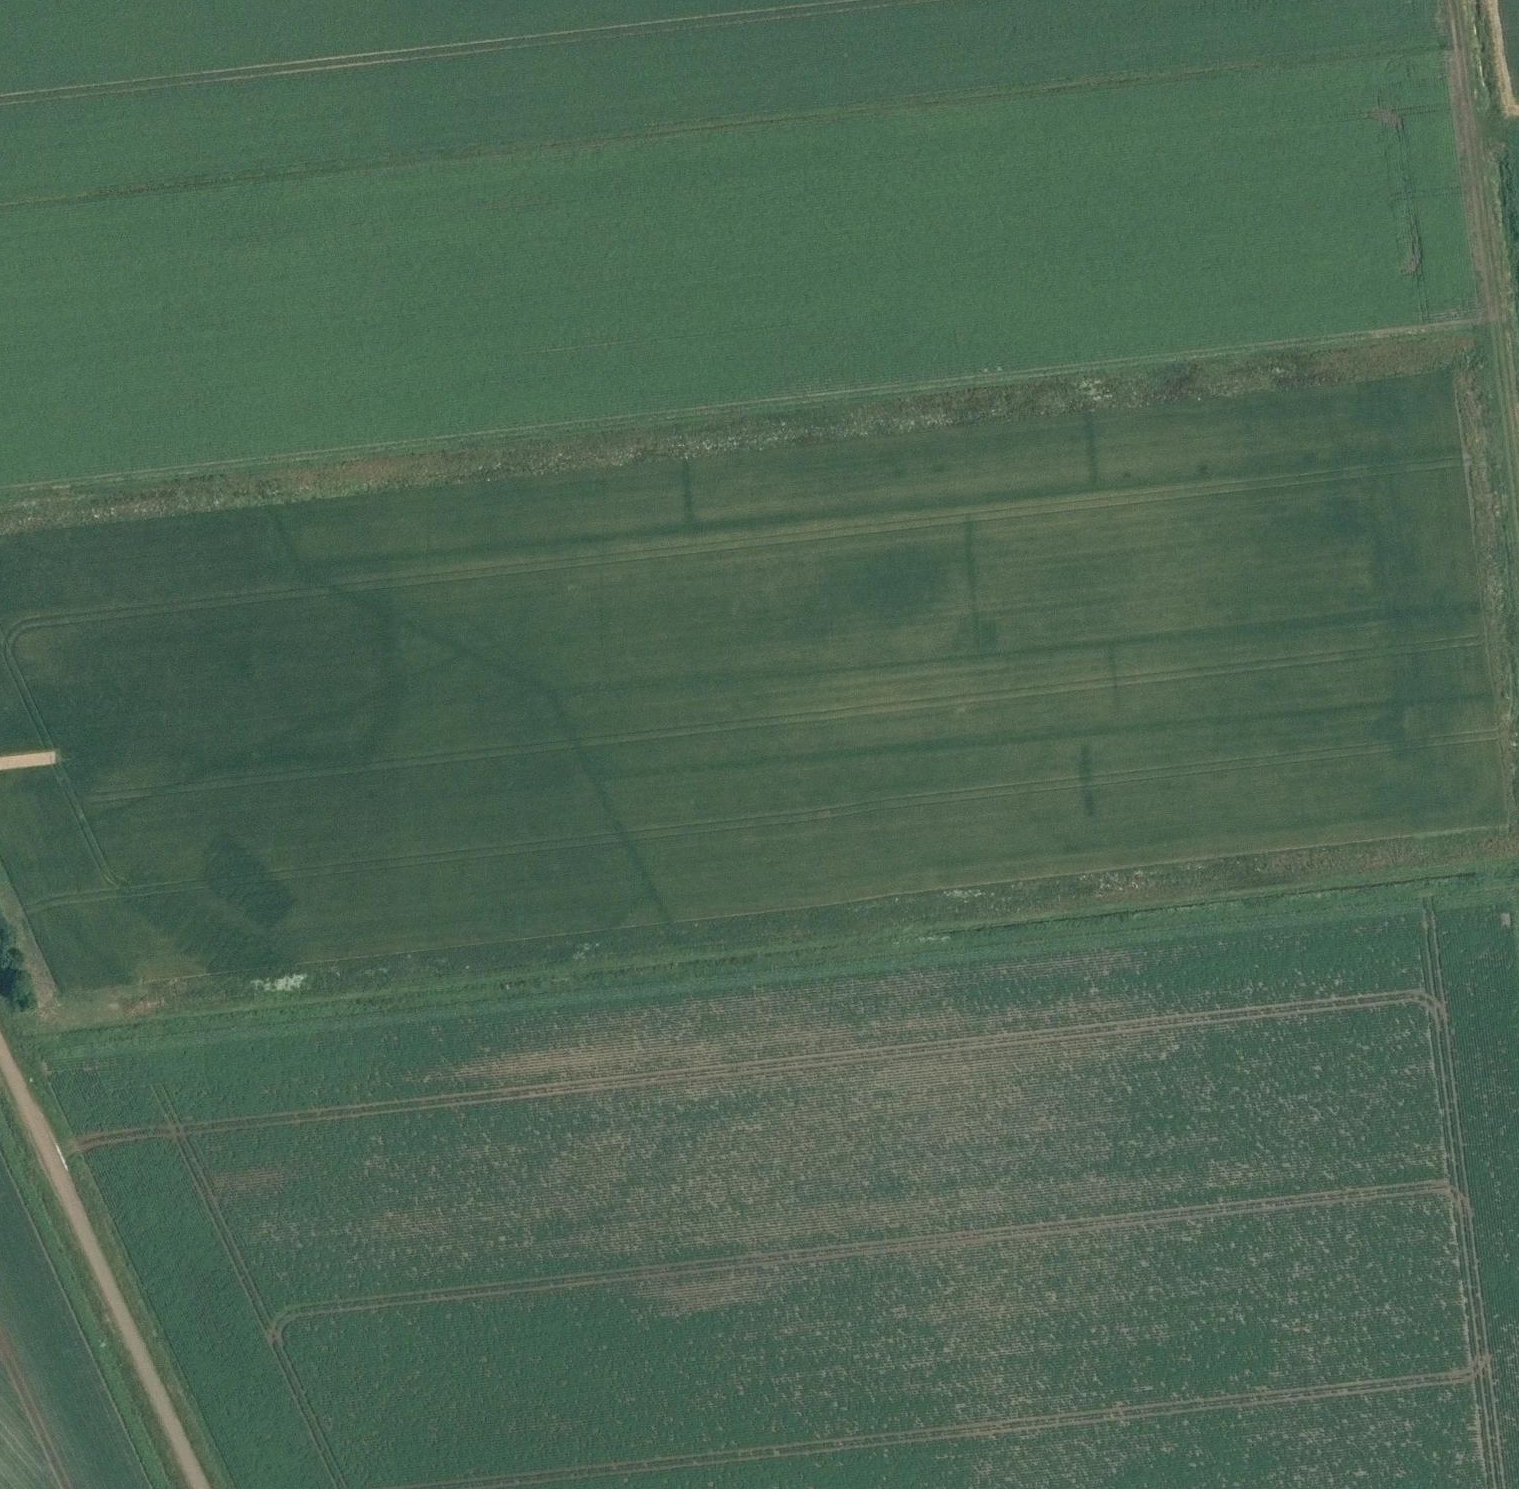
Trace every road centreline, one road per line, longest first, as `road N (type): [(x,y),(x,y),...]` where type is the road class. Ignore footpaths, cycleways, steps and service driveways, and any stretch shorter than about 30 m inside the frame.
road 1 (unclassified): [(199,1488),(0,1048)]
road 2 (track): [(1518,498),(1468,125)]
road 3 (track): [(1453,0),(1468,125)]

